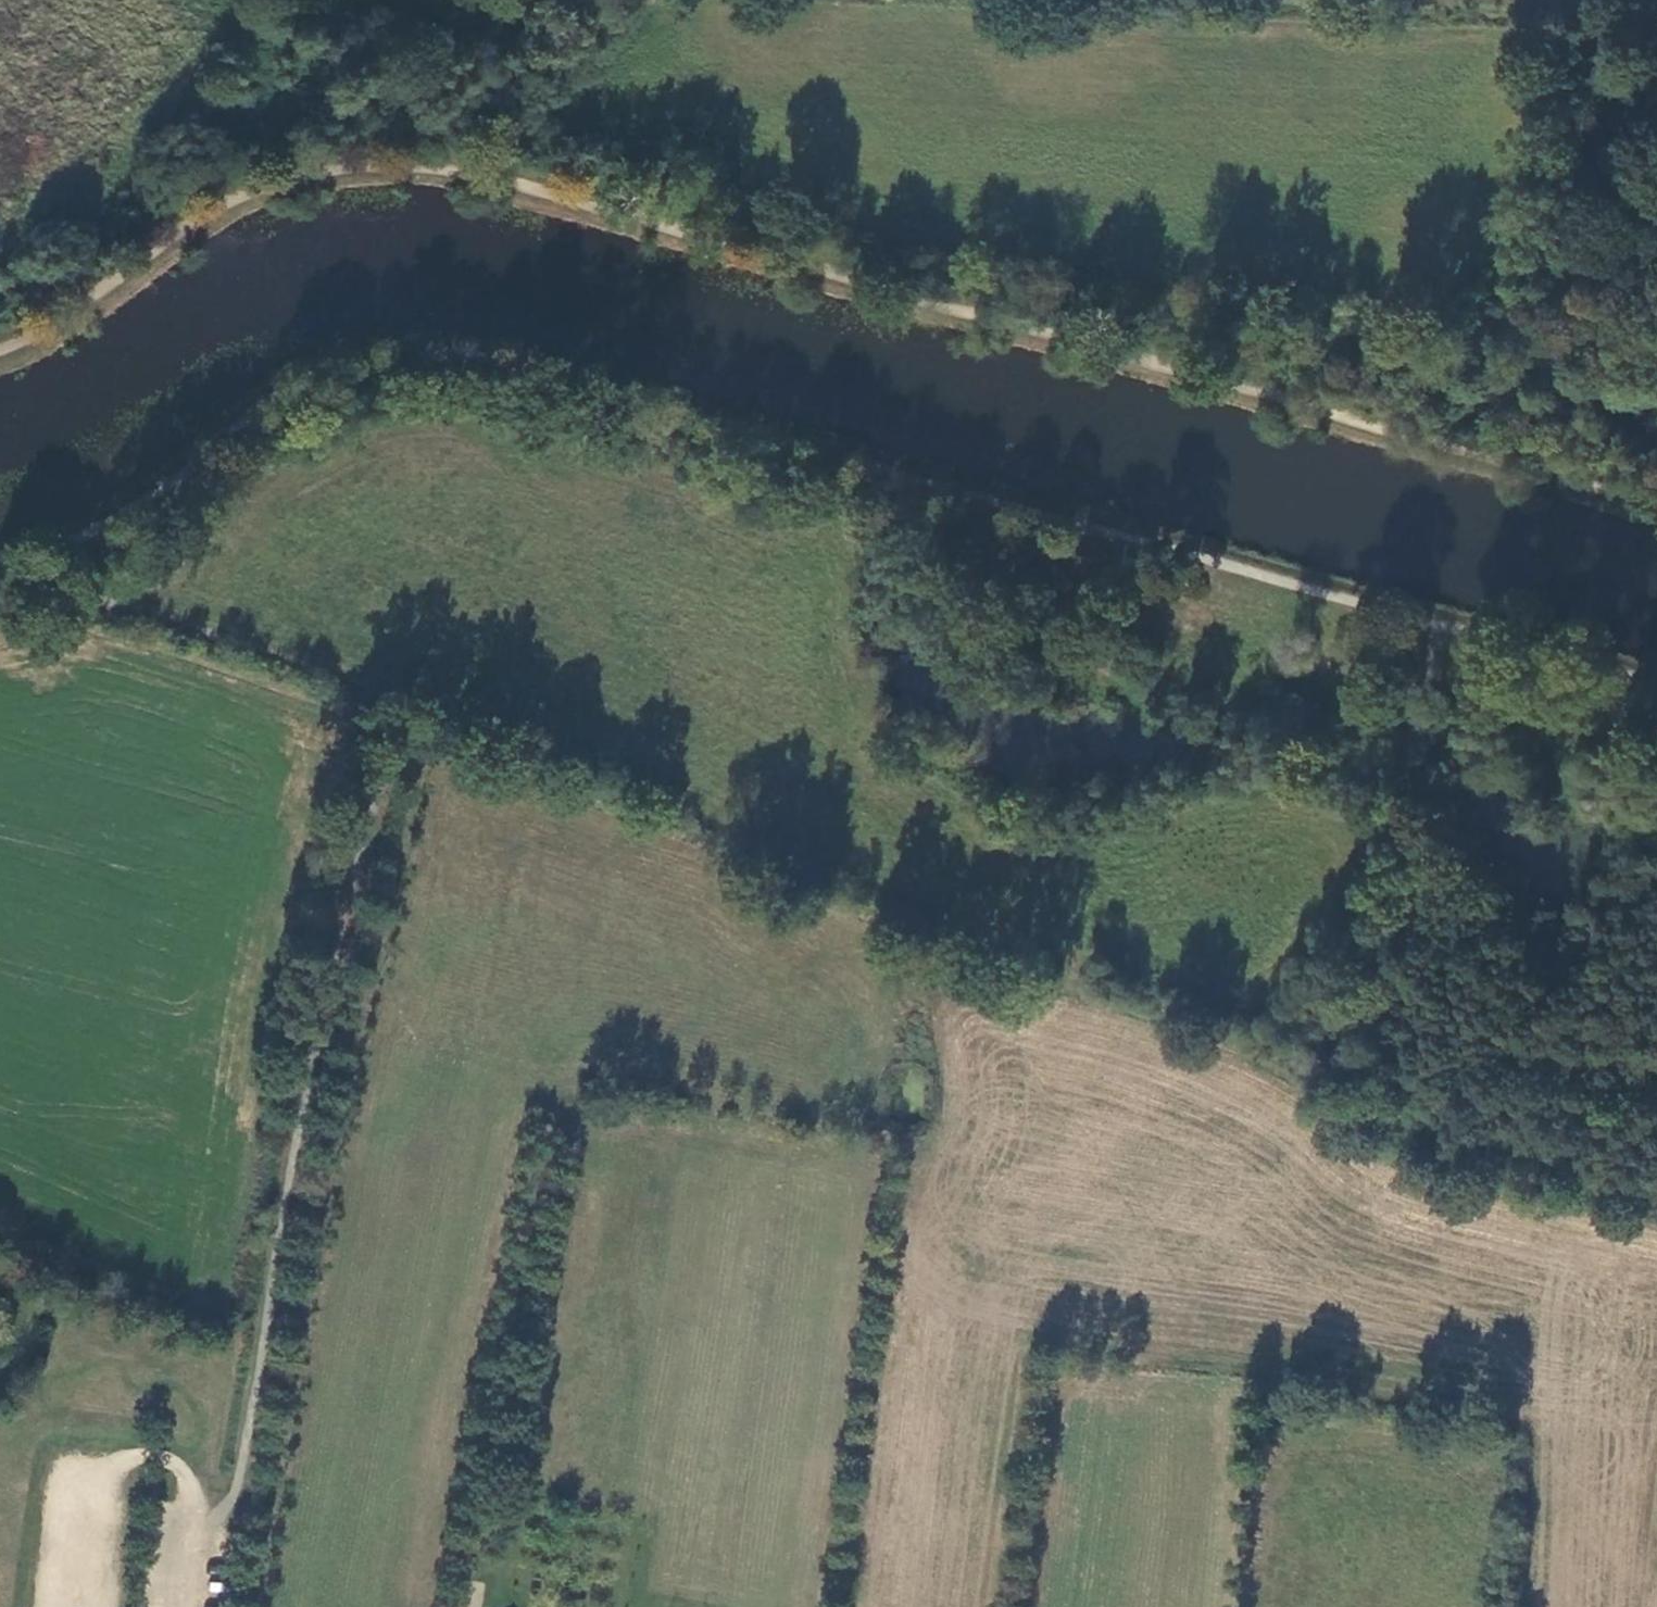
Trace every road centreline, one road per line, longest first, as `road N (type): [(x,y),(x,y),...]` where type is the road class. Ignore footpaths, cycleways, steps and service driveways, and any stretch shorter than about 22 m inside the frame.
road 1 (track): [(221,1606),(335,909),(364,820),(400,749)]
road 2 (track): [(0,625),(191,578)]

